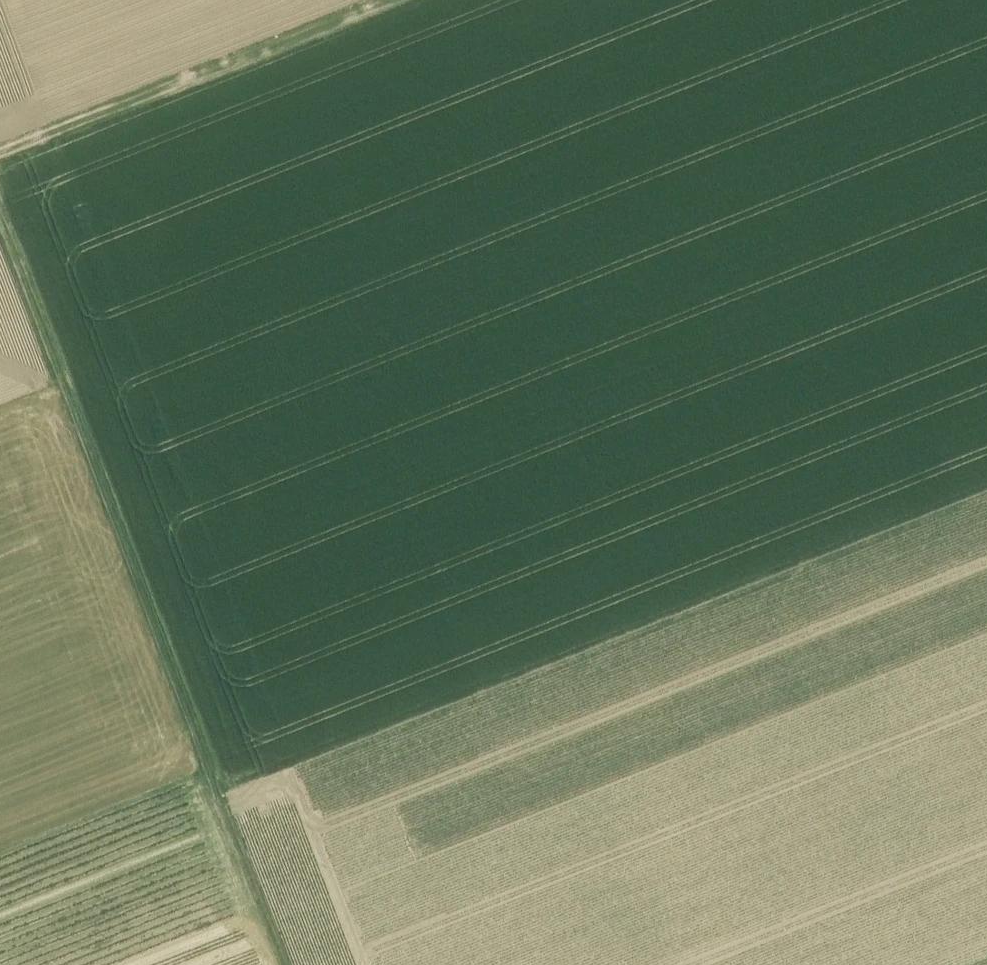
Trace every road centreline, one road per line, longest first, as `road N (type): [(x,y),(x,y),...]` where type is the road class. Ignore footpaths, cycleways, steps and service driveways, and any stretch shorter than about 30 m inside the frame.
road 1 (track): [(0,221),(281,964)]
road 2 (track): [(0,153),(386,0)]

